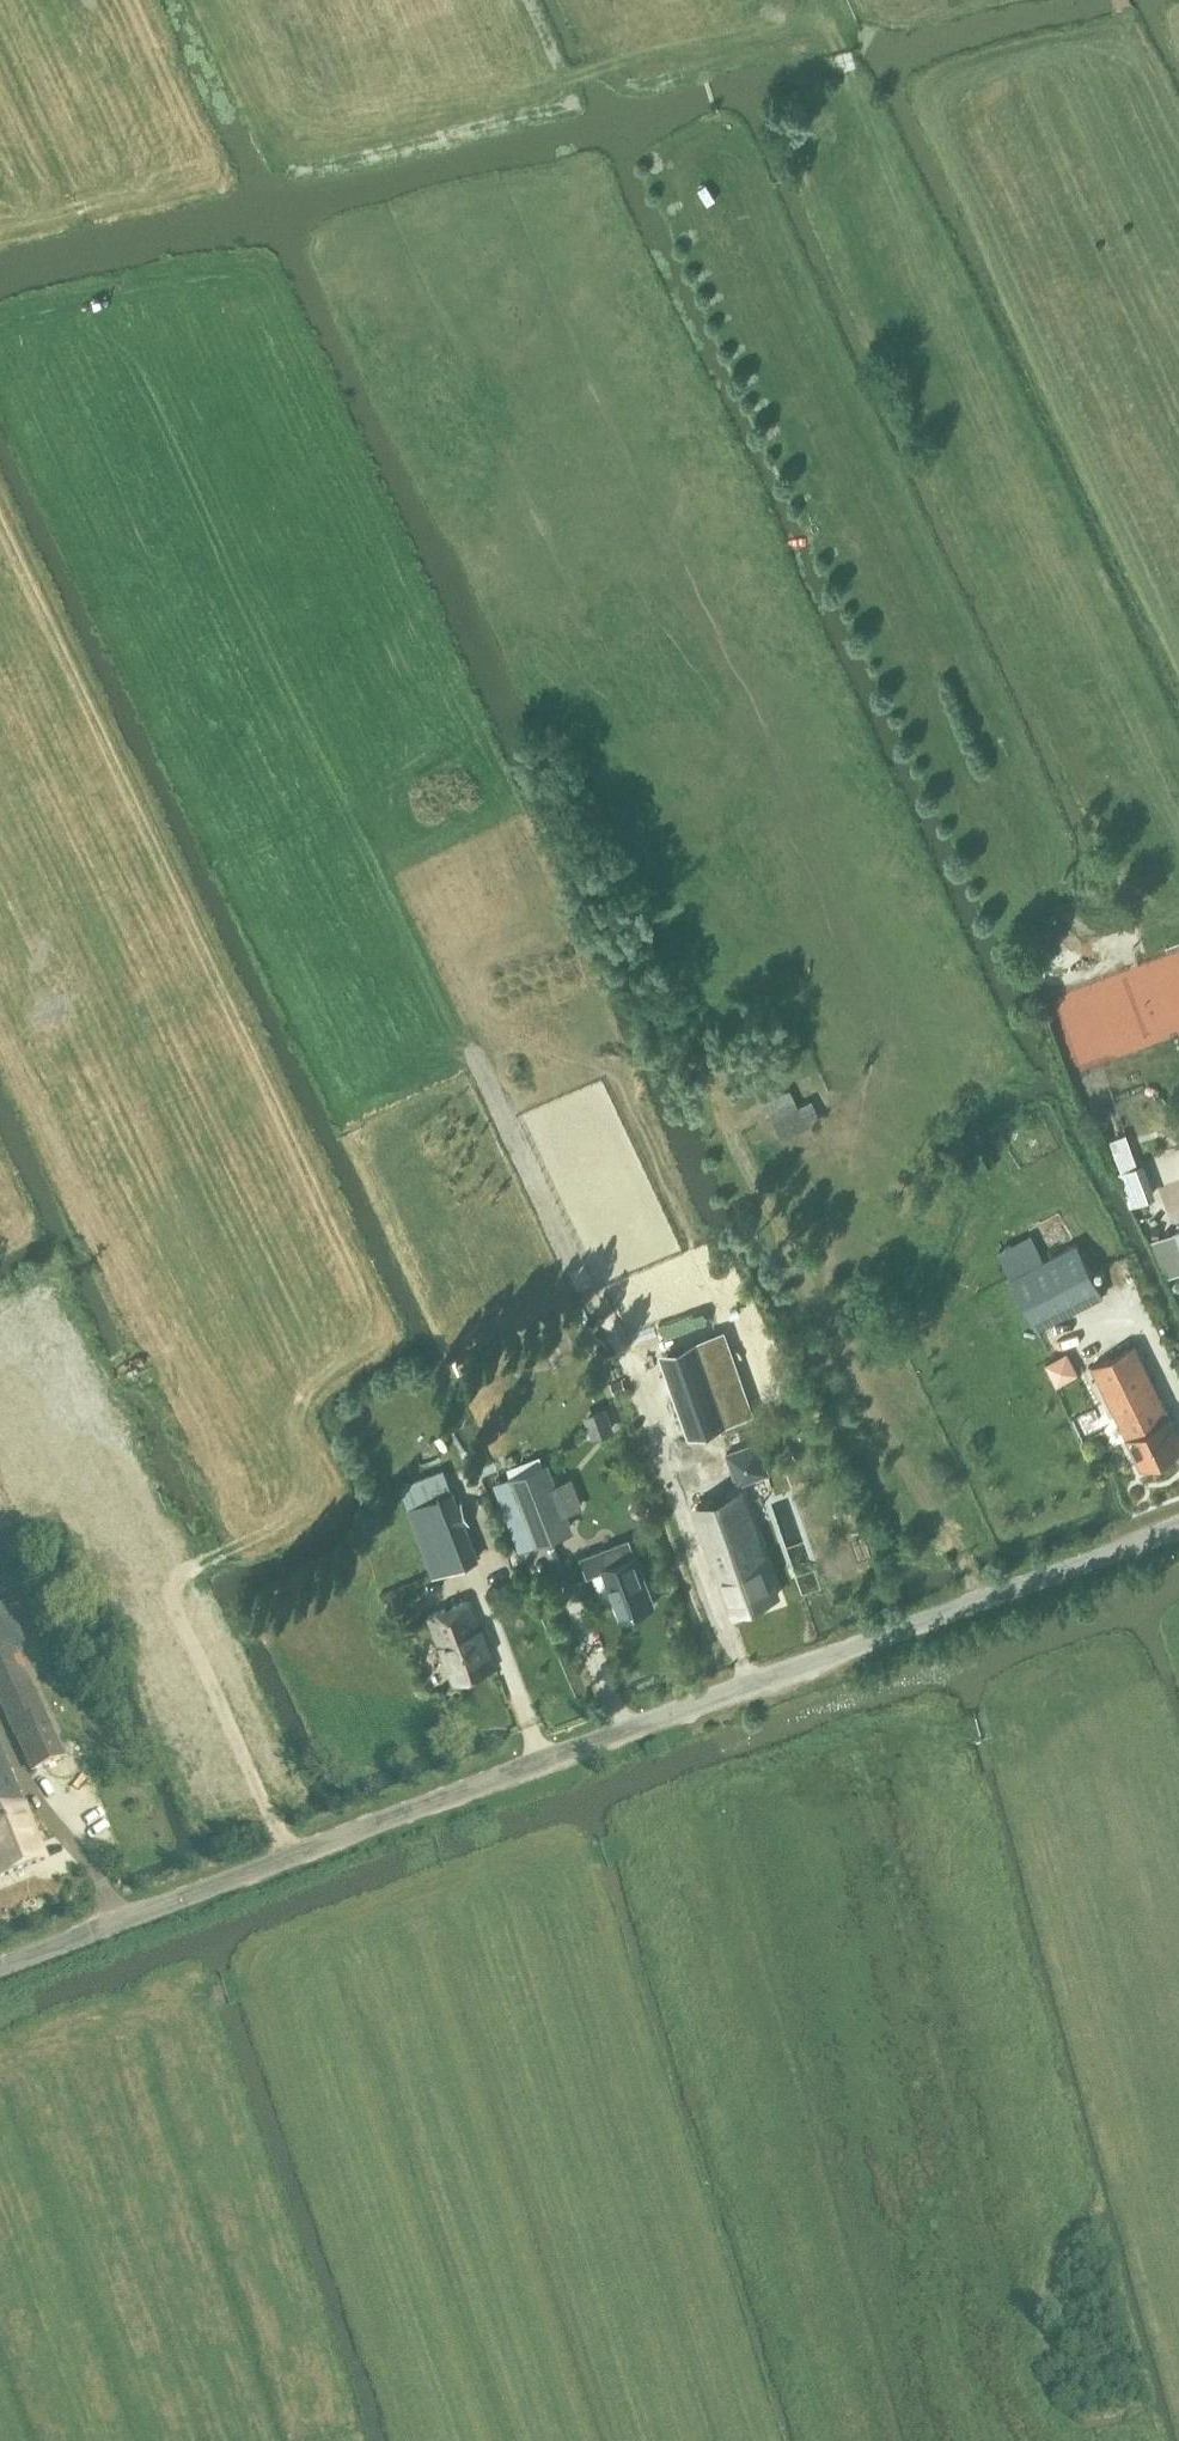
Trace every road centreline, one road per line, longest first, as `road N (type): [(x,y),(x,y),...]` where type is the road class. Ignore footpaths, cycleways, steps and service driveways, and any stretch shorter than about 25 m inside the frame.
road 1 (track): [(1177,1837),(1006,1721),(768,1771),(625,1848),(543,1858),(436,1889),(261,1981),(89,2021),(0,2060)]
road 2 (unclassified): [(0,1967),(1178,1530)]

